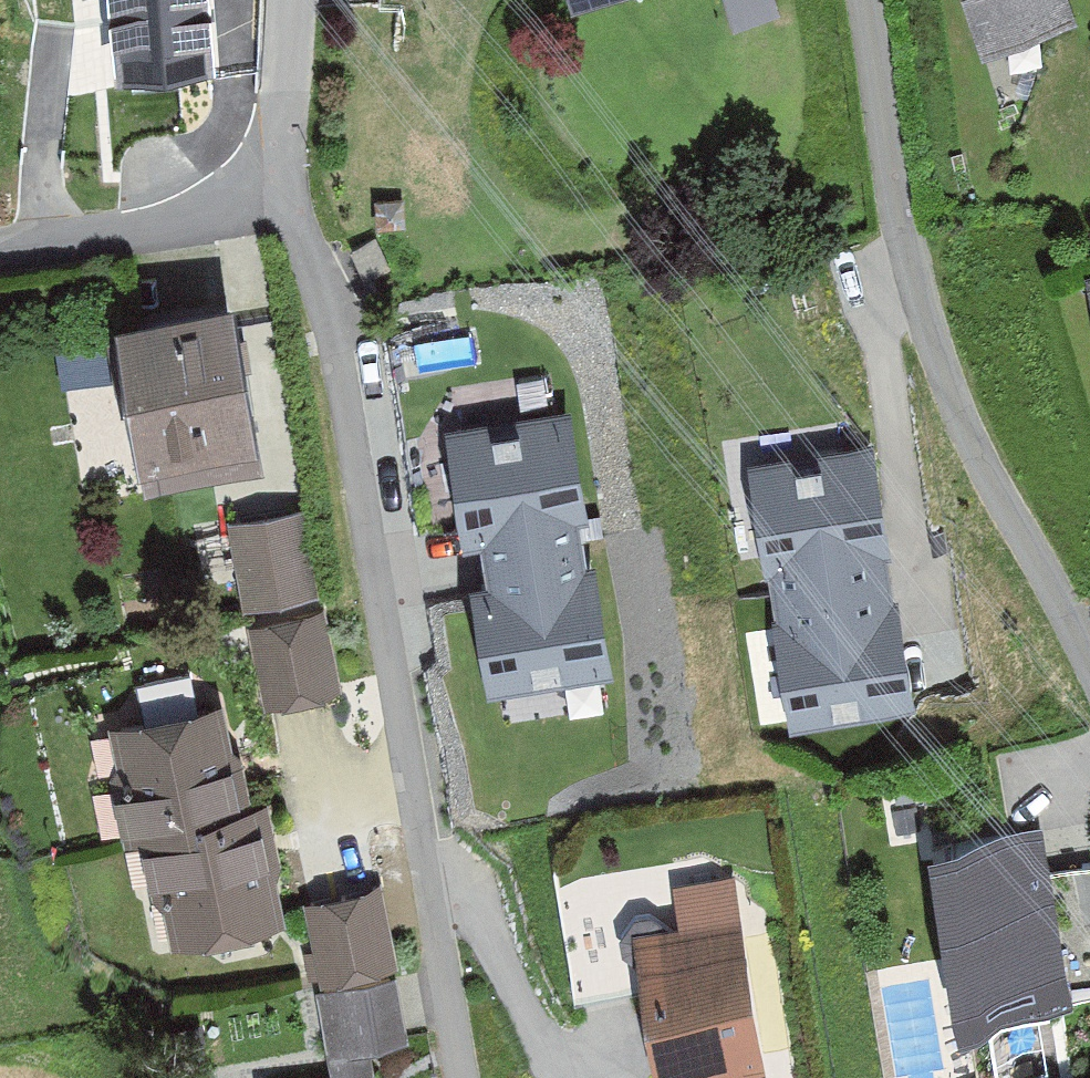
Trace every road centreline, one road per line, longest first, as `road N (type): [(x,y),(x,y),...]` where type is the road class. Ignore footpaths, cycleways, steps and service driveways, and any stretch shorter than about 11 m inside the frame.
road 1 (residential): [(462,1077),(335,322),(277,175)]
road 2 (residential): [(1089,668),(984,469),(946,377),(892,200),(864,0)]
road 3 (residential): [(277,175),(97,241),(0,248)]
road 4 (residential): [(286,0),(277,175)]

